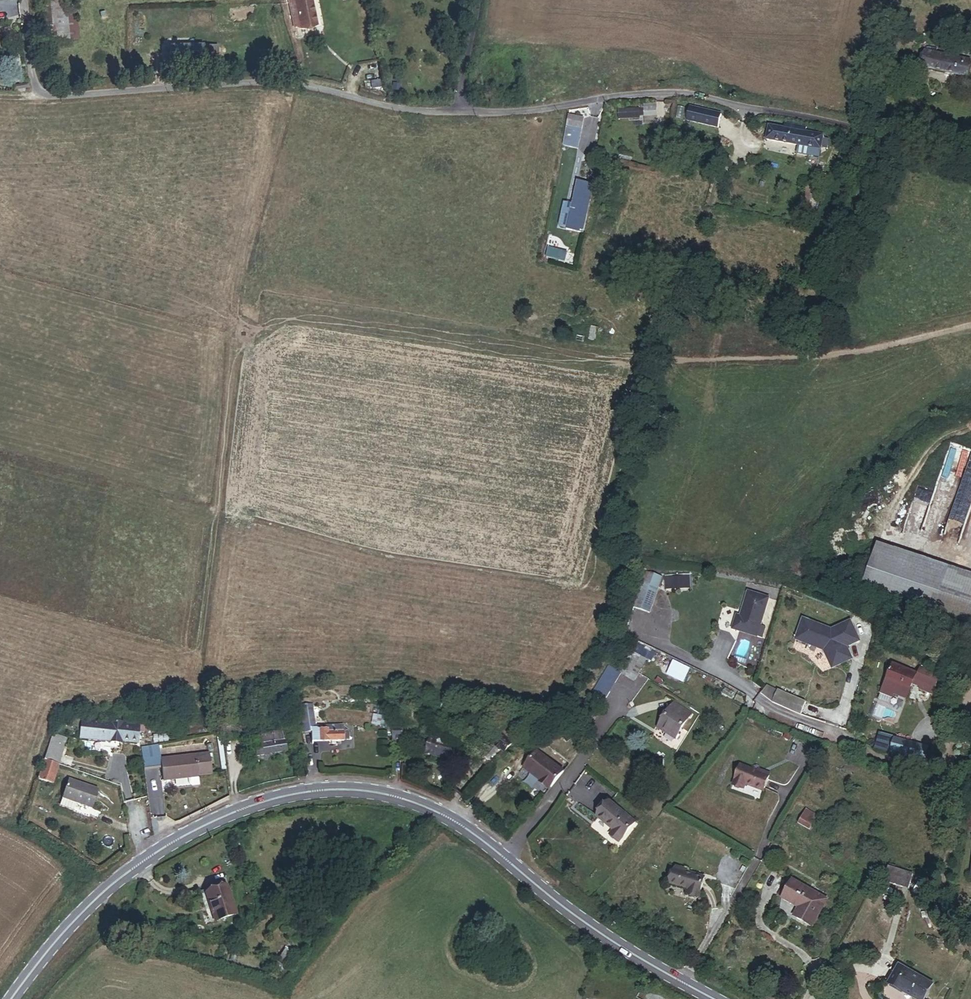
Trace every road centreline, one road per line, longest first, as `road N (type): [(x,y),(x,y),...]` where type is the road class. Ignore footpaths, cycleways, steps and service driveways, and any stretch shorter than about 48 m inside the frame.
road 1 (tertiary): [(10,998),(70,924),(136,864),(252,809),(353,790),(445,814),(545,897),(715,998)]
road 2 (unclassified): [(970,157),(696,97),(452,115)]
road 3 (unclassified): [(452,115),(295,84),(35,94)]

